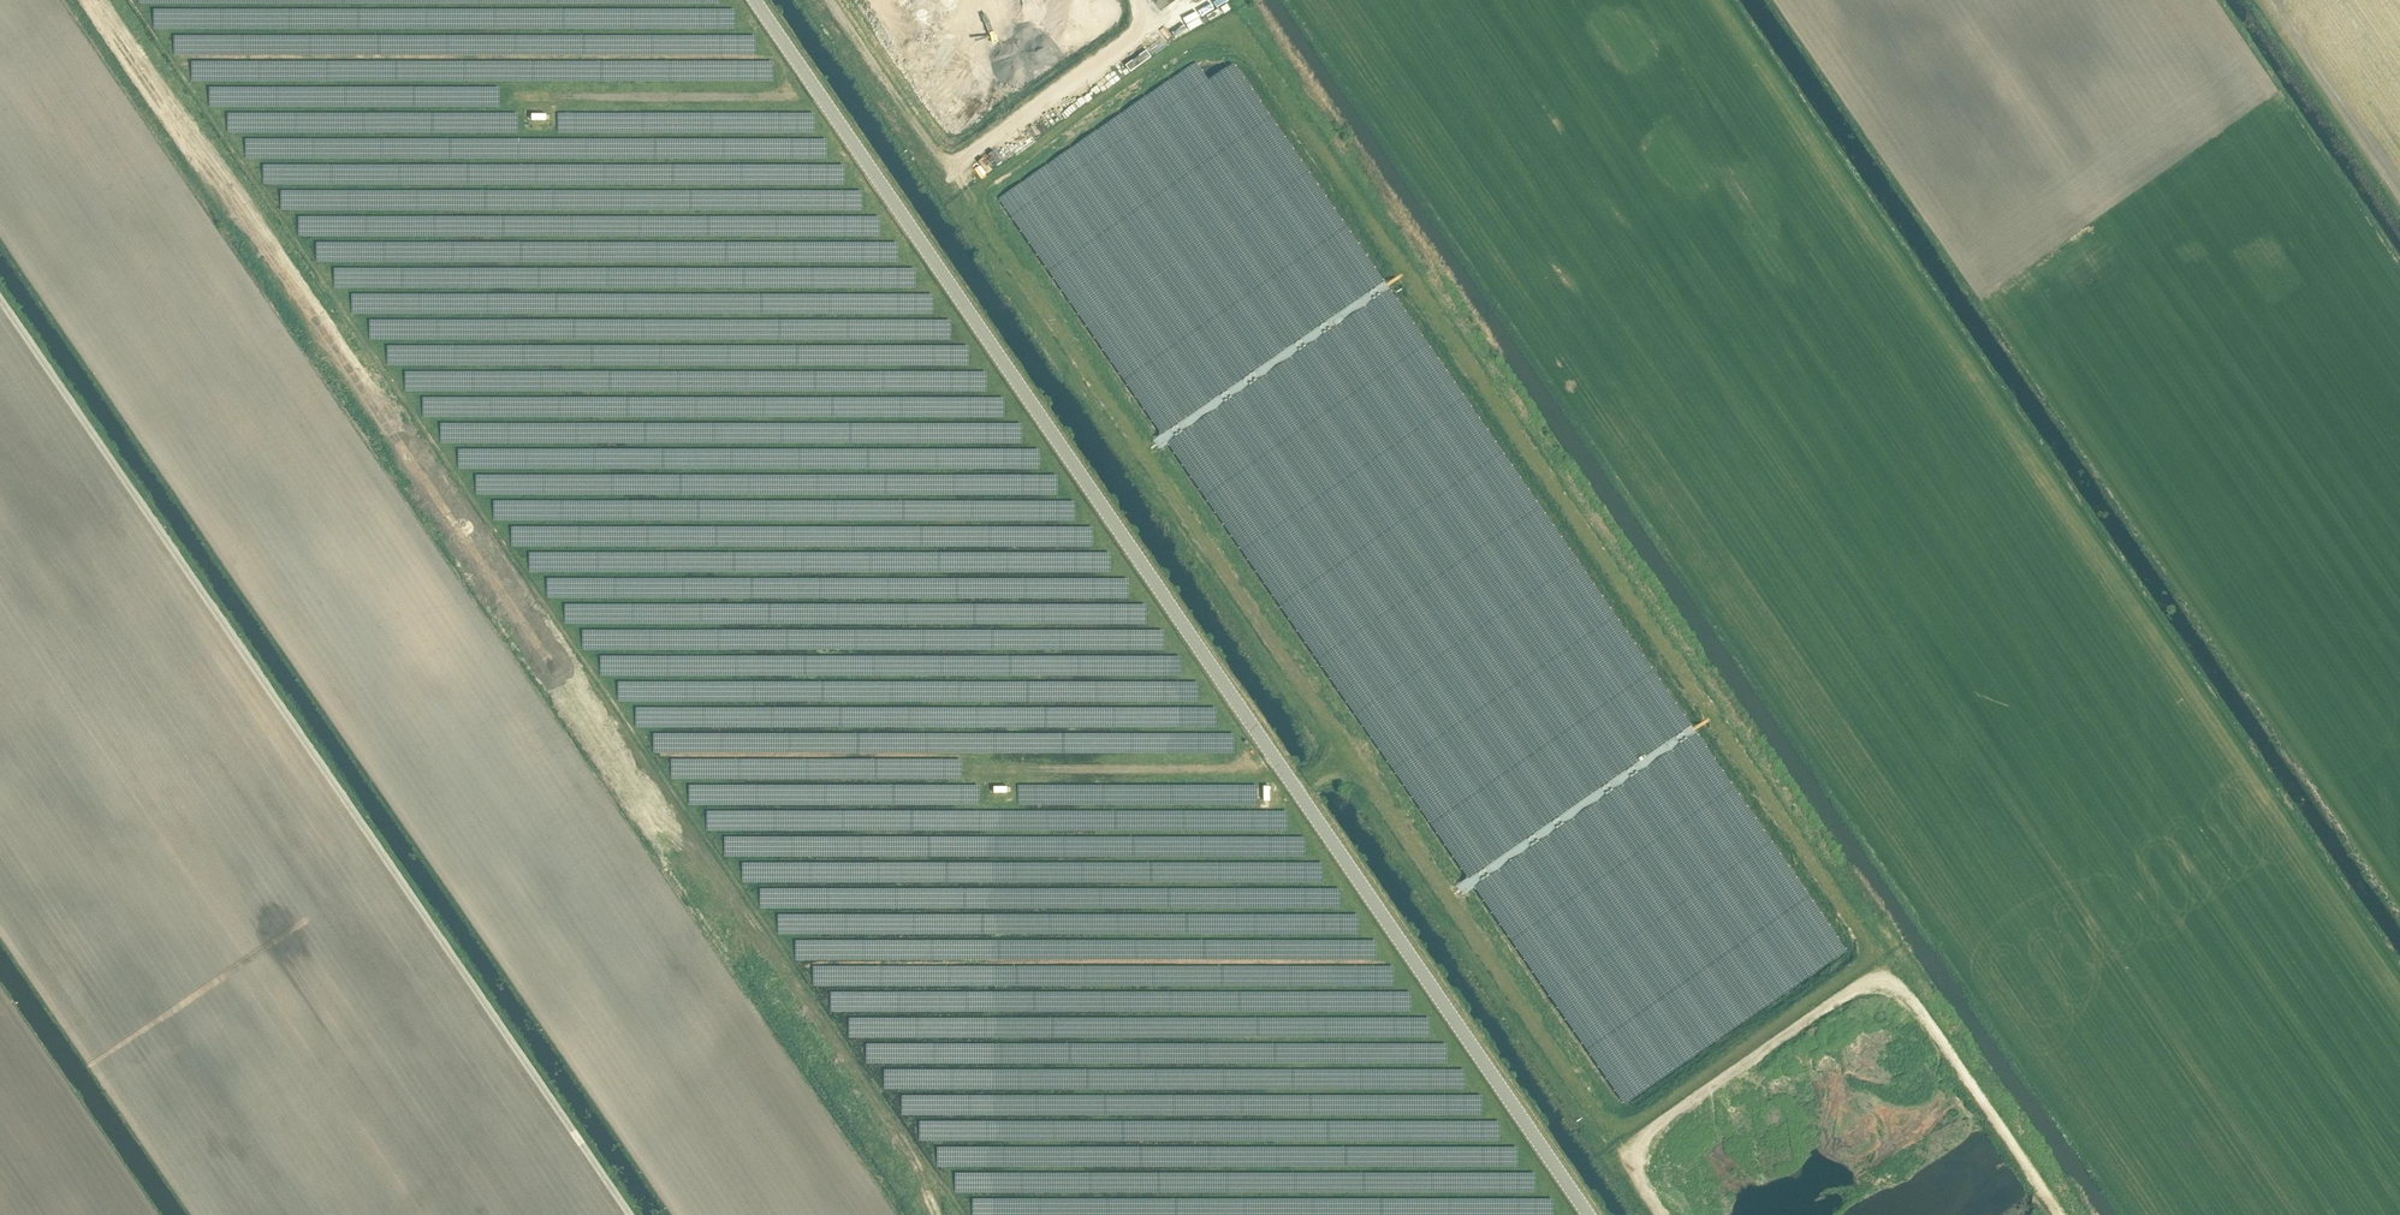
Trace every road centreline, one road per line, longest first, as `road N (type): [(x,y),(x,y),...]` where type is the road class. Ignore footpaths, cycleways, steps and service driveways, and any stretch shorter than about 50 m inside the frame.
road 1 (track): [(87,0),(929,1214)]
road 2 (track): [(0,301),(629,1214)]

